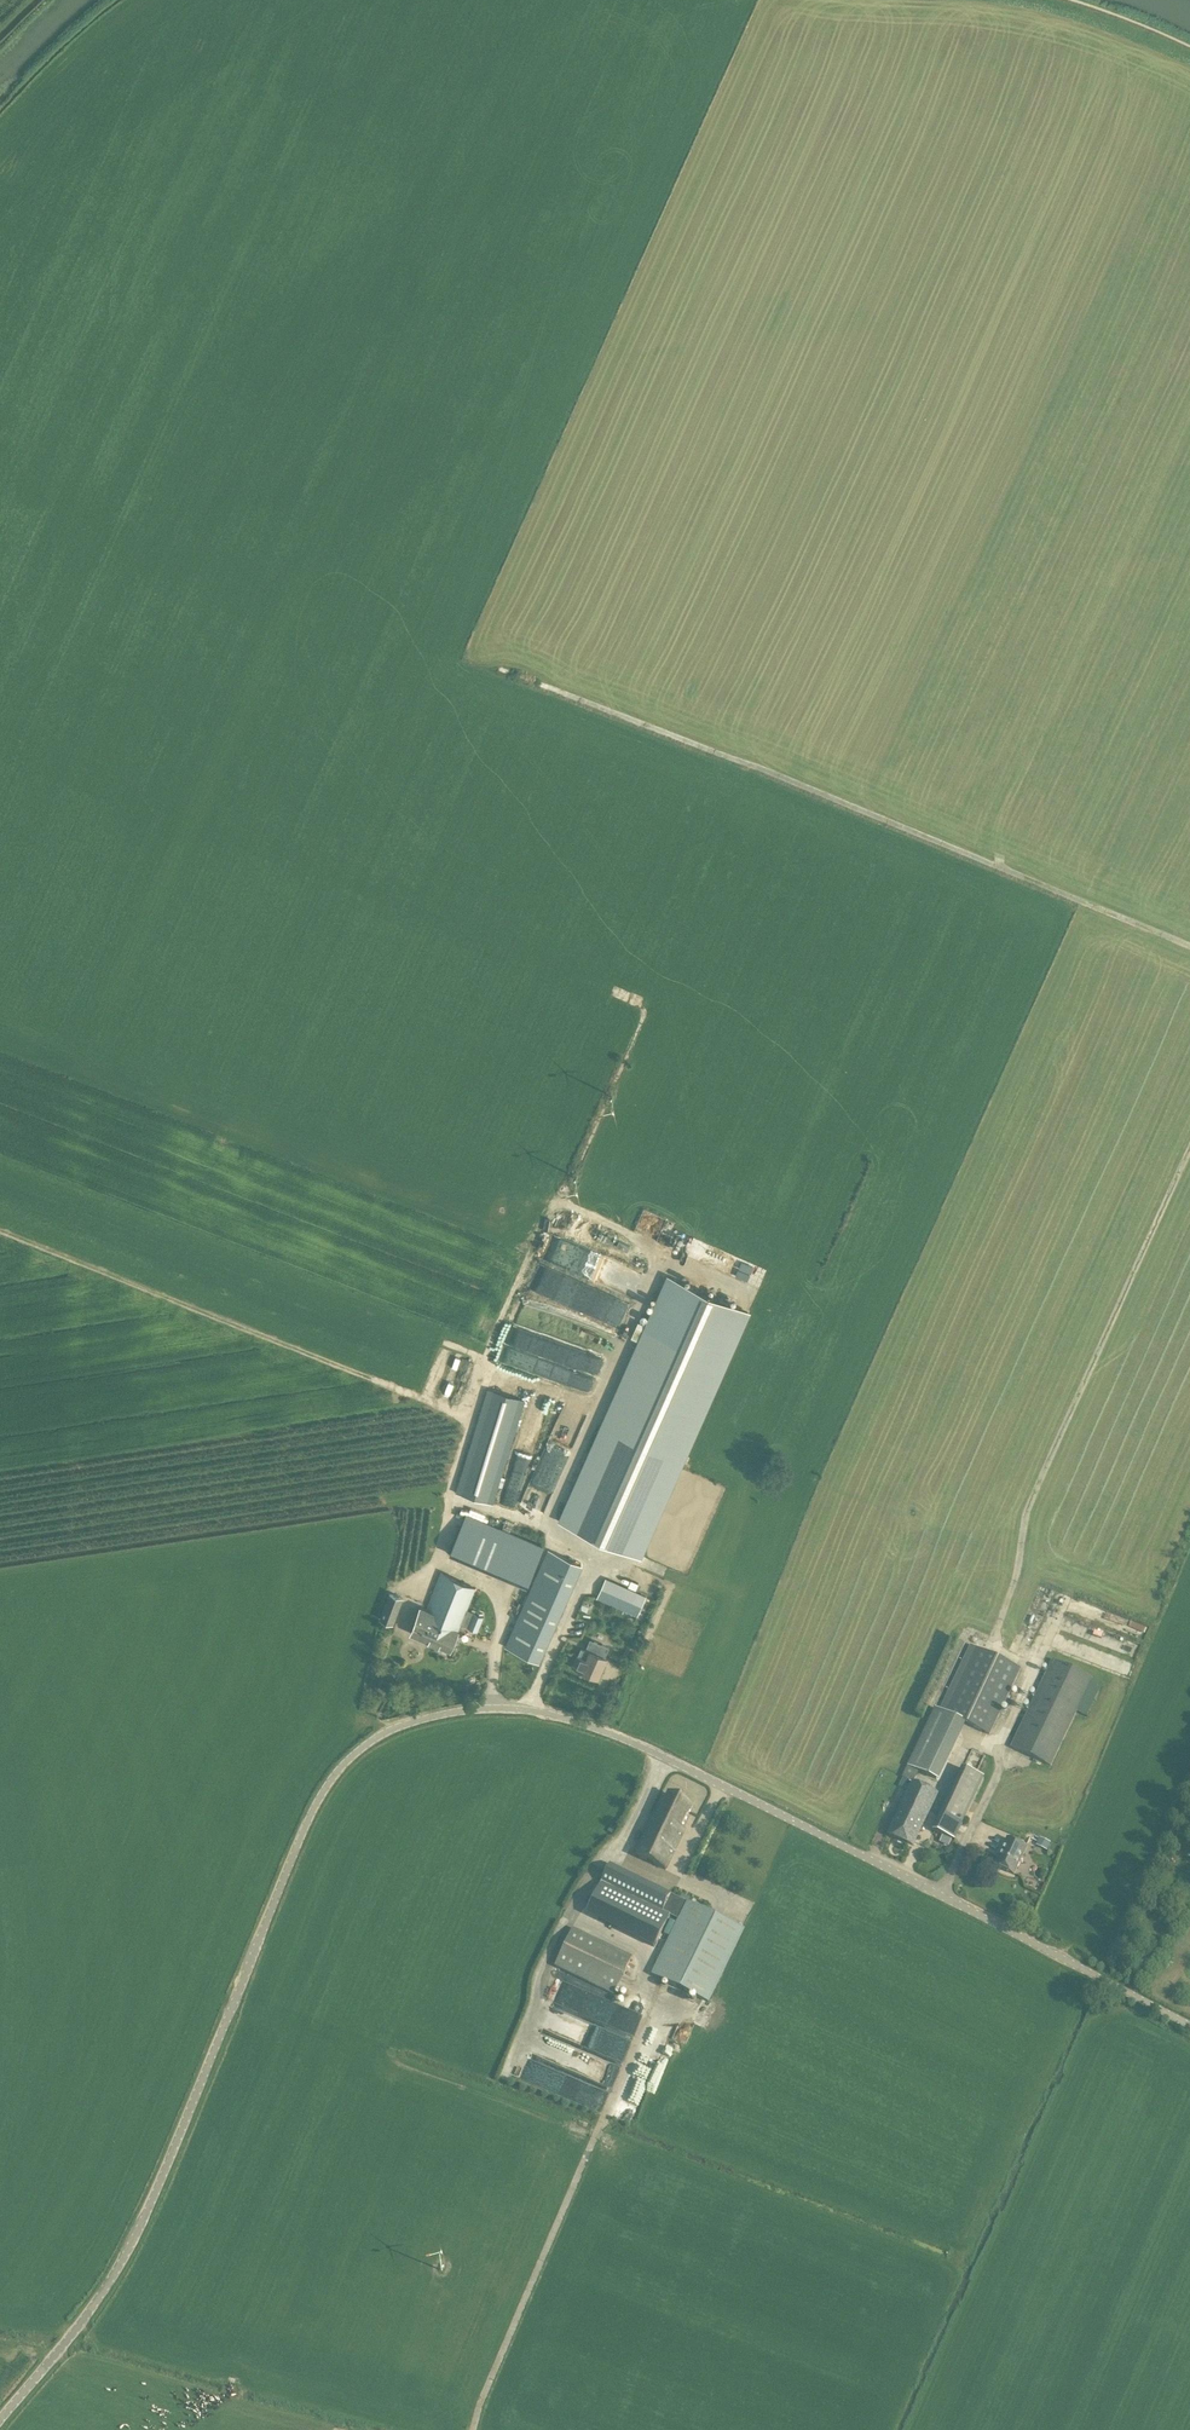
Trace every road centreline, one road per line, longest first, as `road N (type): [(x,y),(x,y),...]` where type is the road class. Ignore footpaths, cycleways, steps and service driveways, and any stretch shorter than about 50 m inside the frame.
road 1 (unclassified): [(1189,2027),(644,1747),(529,1711),(484,1707),(424,1718),(365,1744),(336,1772),(310,1817),(121,2270),(0,2421)]
road 2 (track): [(472,2429),(649,2017)]

